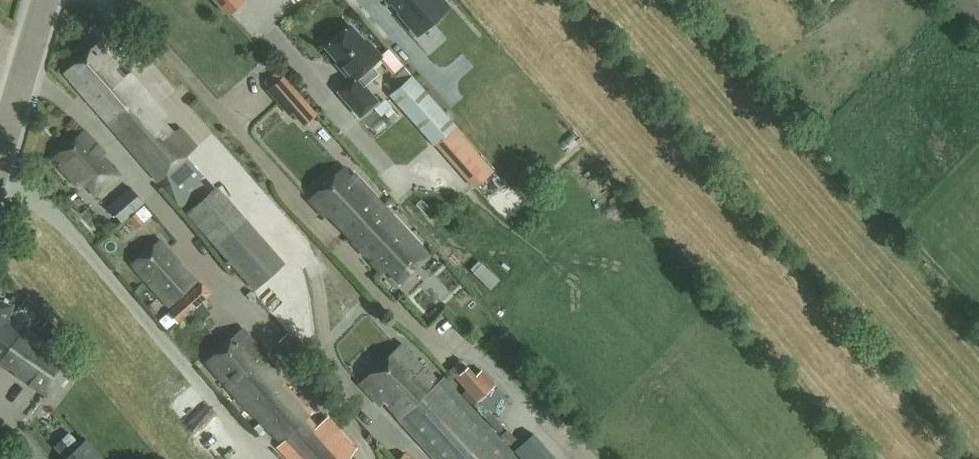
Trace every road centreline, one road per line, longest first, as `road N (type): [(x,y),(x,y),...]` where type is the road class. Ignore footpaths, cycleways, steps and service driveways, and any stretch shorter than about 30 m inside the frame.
road 1 (tertiary): [(0,149),(44,0)]

